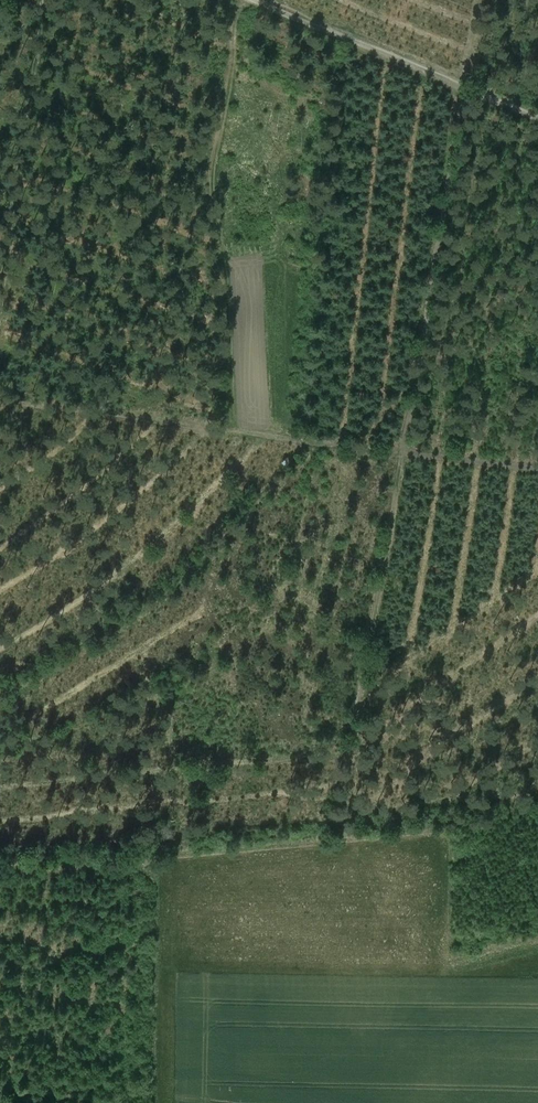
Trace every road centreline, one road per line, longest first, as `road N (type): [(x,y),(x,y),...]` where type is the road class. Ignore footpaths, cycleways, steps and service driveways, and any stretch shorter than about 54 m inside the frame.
road 1 (track): [(537,794),(351,811),(339,801),(481,0)]
road 2 (track): [(0,404),(537,469)]
road 3 (track): [(228,428),(230,299),(213,171),(236,16),(247,0)]
road 4 (track): [(47,0),(0,312)]
road 5 (track): [(255,0),(537,121)]

